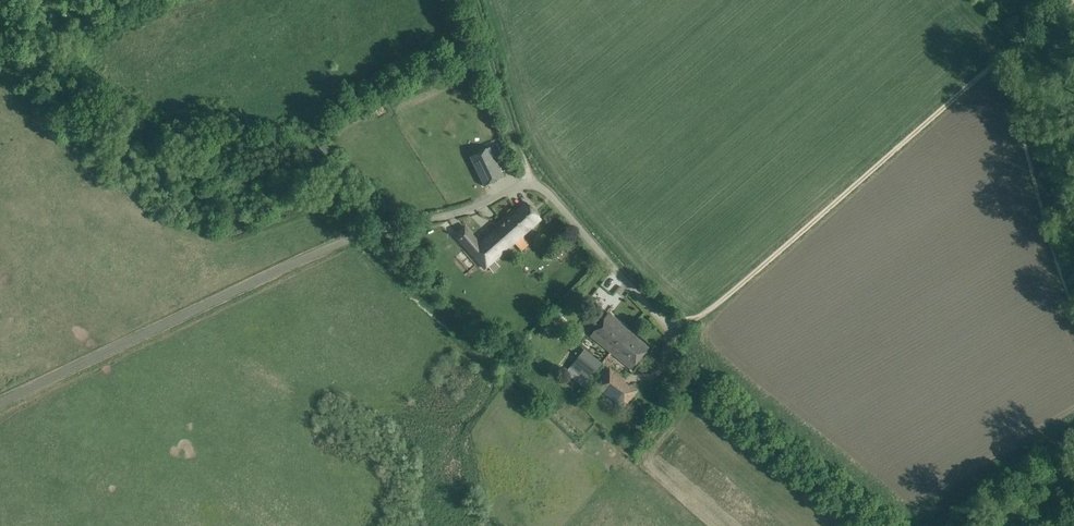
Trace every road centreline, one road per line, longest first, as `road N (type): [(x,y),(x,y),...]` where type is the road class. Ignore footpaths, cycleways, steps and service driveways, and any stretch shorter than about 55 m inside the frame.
road 1 (unclassified): [(684,326),(658,317),(545,188),(521,185),(461,212),(326,248),(0,402)]
road 2 (track): [(999,61),(684,326)]
road 3 (track): [(470,0),(528,184)]

